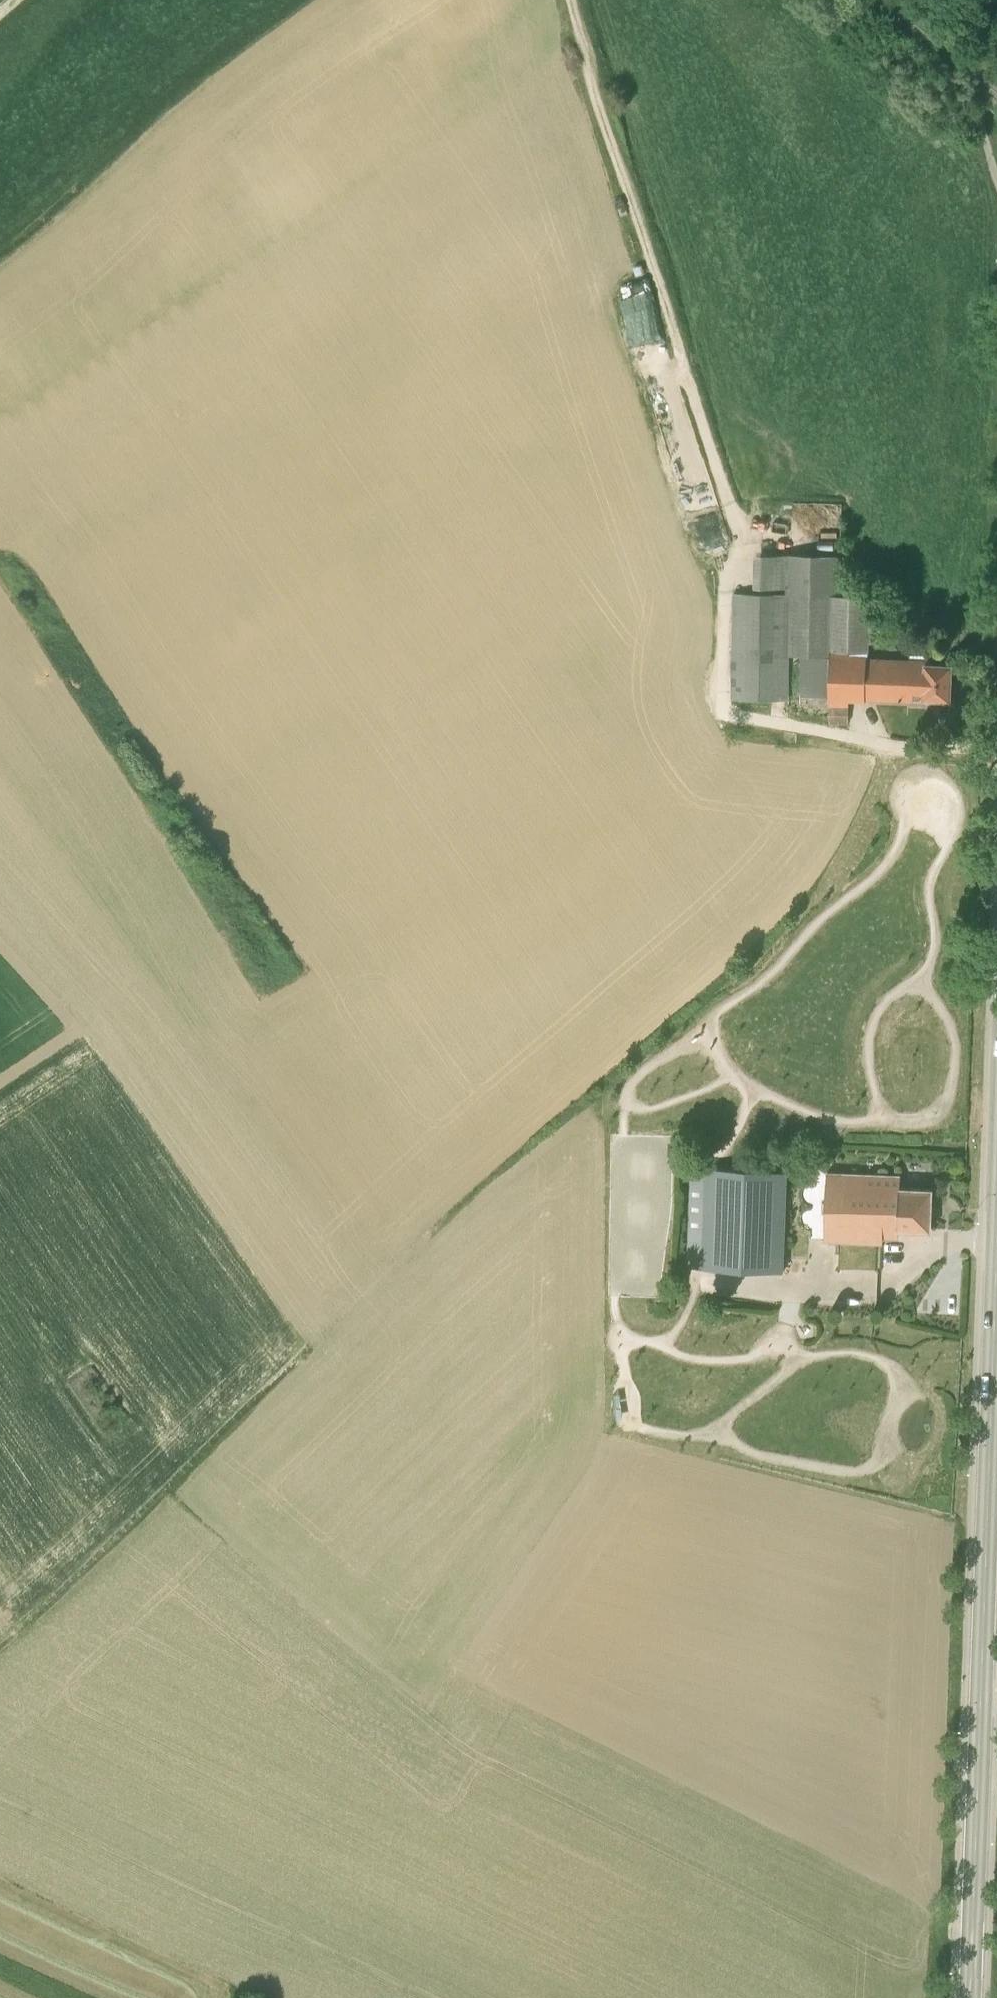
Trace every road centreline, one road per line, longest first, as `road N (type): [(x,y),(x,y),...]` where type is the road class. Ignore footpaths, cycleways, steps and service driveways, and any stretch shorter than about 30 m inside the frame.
road 1 (secondary): [(970,1997),(996,1264)]
road 2 (track): [(744,546),(570,0)]
road 3 (track): [(0,1636),(168,1489)]

